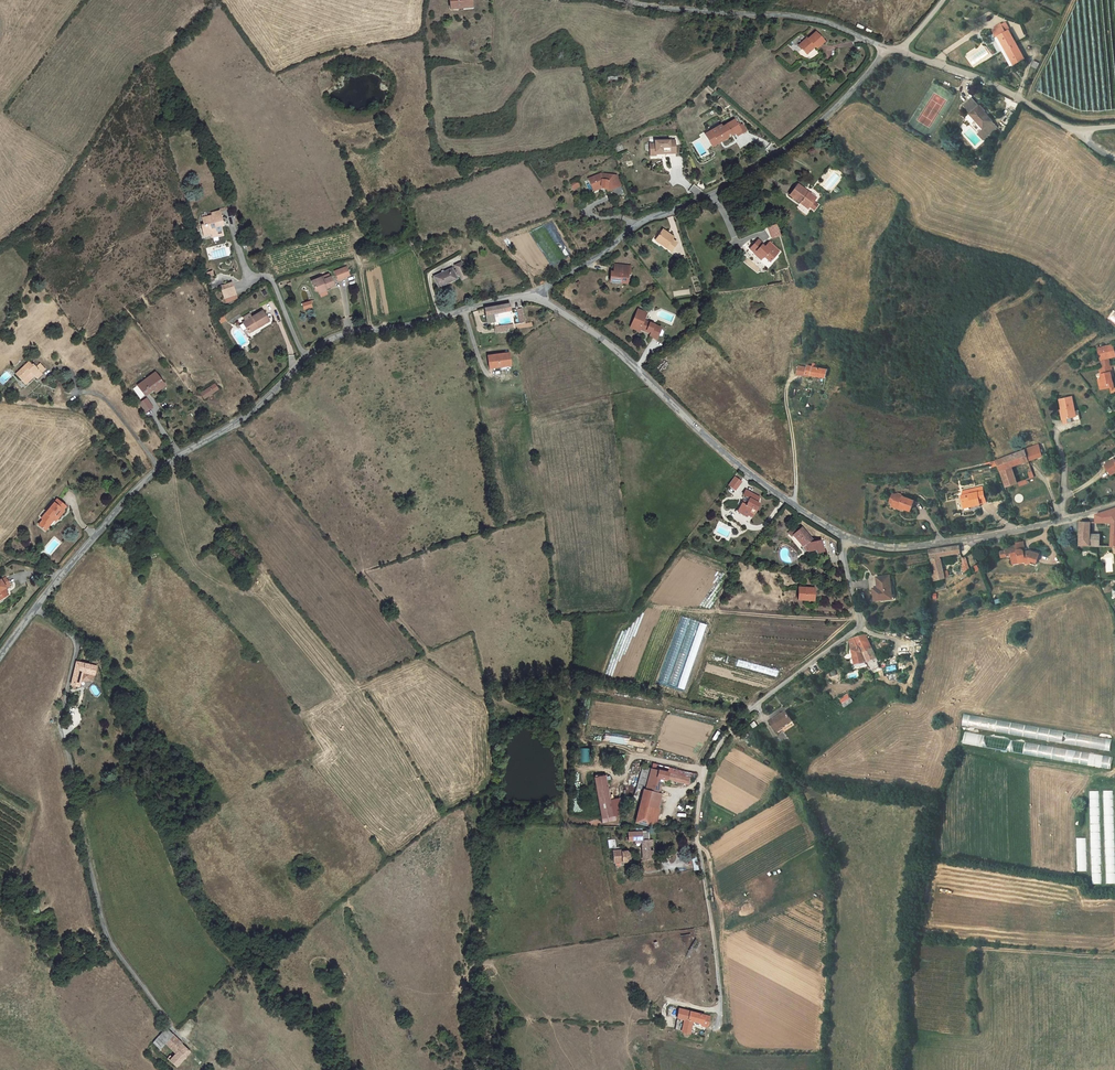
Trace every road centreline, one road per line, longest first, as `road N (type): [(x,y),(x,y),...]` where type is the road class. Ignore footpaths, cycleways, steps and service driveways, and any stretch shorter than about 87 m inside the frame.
road 1 (unclassified): [(35,607),(135,487),(235,422),(331,339),(538,296)]
road 2 (residential): [(846,537),(860,625),(747,712),(704,778),(699,846),(721,1010)]
road 3 (unclassified): [(35,607),(77,644),(61,734),(115,949),(176,1027),(188,1028)]
road 4 (unclassified): [(538,296),(640,223),(784,150),(886,50)]
road 5 (unclassified): [(538,296),(627,358),(734,460),(846,537)]
road 6 (track): [(699,846),(721,909),(732,1039),(748,1051),(819,1051)]
road 7 (unclassified): [(846,537),(892,547),(970,538),(1114,504)]
road 8 (unclassified): [(886,50),(816,19),(627,0)]
road 9 (unclassified): [(1076,133),(982,78),(899,50)]
road 10 (track): [(710,611),(860,618)]

